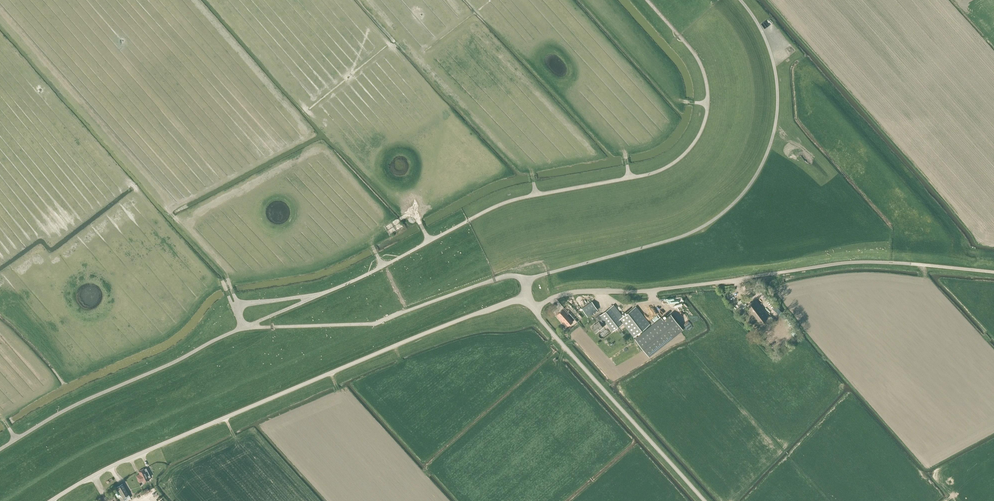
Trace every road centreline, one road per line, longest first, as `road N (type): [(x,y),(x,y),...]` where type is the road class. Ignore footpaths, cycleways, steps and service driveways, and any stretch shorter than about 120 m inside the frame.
road 1 (unclassified): [(52,500),(119,462),(528,297)]
road 2 (unclassified): [(891,263),(570,293),(534,308)]
road 3 (track): [(133,187),(237,307),(223,270),(172,216)]
road 4 (unclassified): [(705,500),(534,308)]

